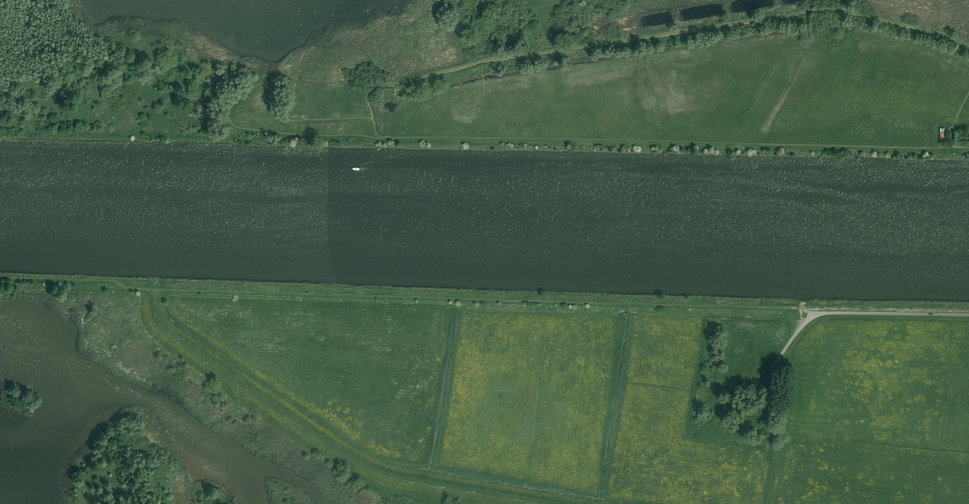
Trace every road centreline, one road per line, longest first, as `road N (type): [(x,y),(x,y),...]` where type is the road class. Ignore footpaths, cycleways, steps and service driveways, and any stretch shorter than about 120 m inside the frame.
road 1 (track): [(968,45),(841,10),(811,10),(473,64),(367,97),(381,139),(968,148)]
road 2 (track): [(0,279),(801,308),(805,323)]
road 3 (track): [(555,503),(357,463),(166,328),(156,315),(158,293)]
road 4 (track): [(371,116),(279,118),(265,84),(231,117),(252,128),(378,136)]
road 5 (track): [(605,502),(735,392),(768,386),(780,358)]
road 6 (unclassified): [(968,317),(824,314),(806,322),(780,358)]

